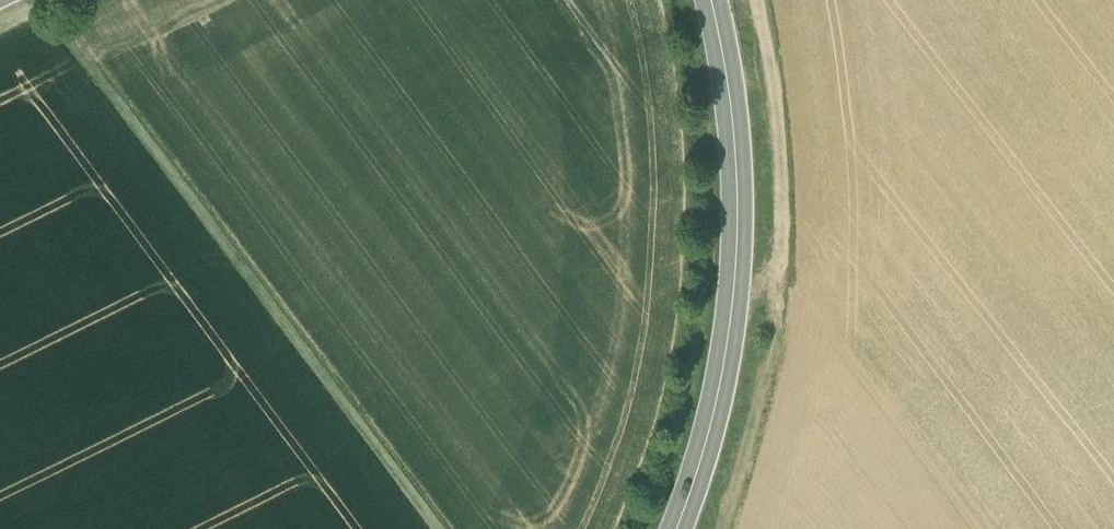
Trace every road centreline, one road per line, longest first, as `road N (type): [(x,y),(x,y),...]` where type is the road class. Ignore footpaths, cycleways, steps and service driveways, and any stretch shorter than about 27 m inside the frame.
road 1 (secondary): [(667,528),(733,289),(726,85),(706,0)]

